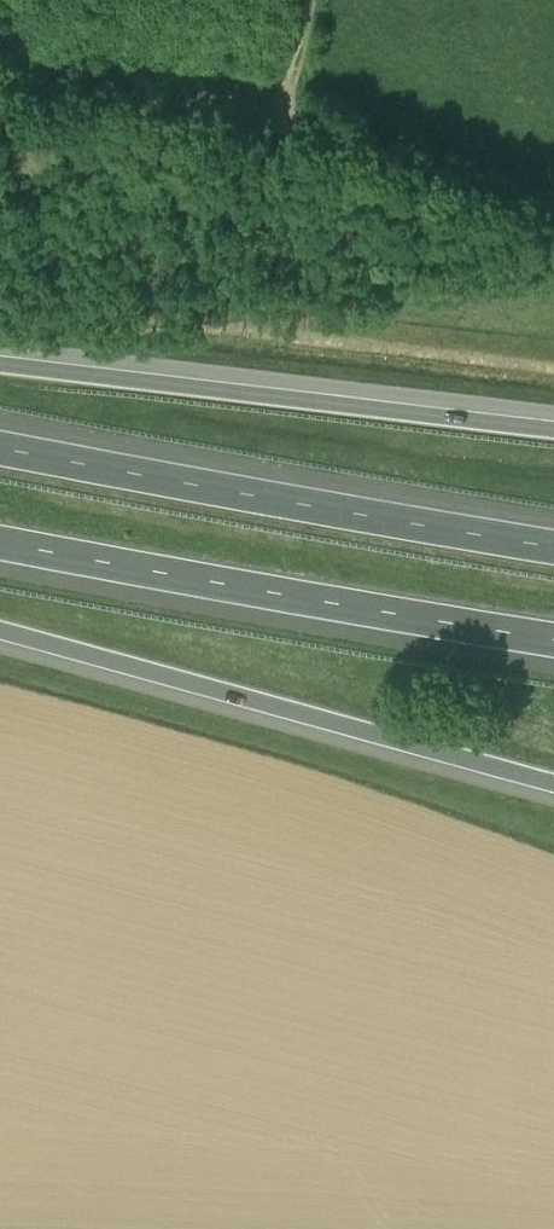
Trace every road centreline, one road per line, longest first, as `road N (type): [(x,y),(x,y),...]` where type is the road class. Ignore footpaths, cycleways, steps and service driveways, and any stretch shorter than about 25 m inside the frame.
road 1 (motorway): [(0,629),(553,781)]
road 2 (unclassified): [(553,215),(415,161),(228,120),(0,91)]
road 3 (motorway): [(553,541),(0,443)]
road 4 (motorway): [(0,547),(553,644)]
road 5 (motorway): [(553,429),(0,364)]

